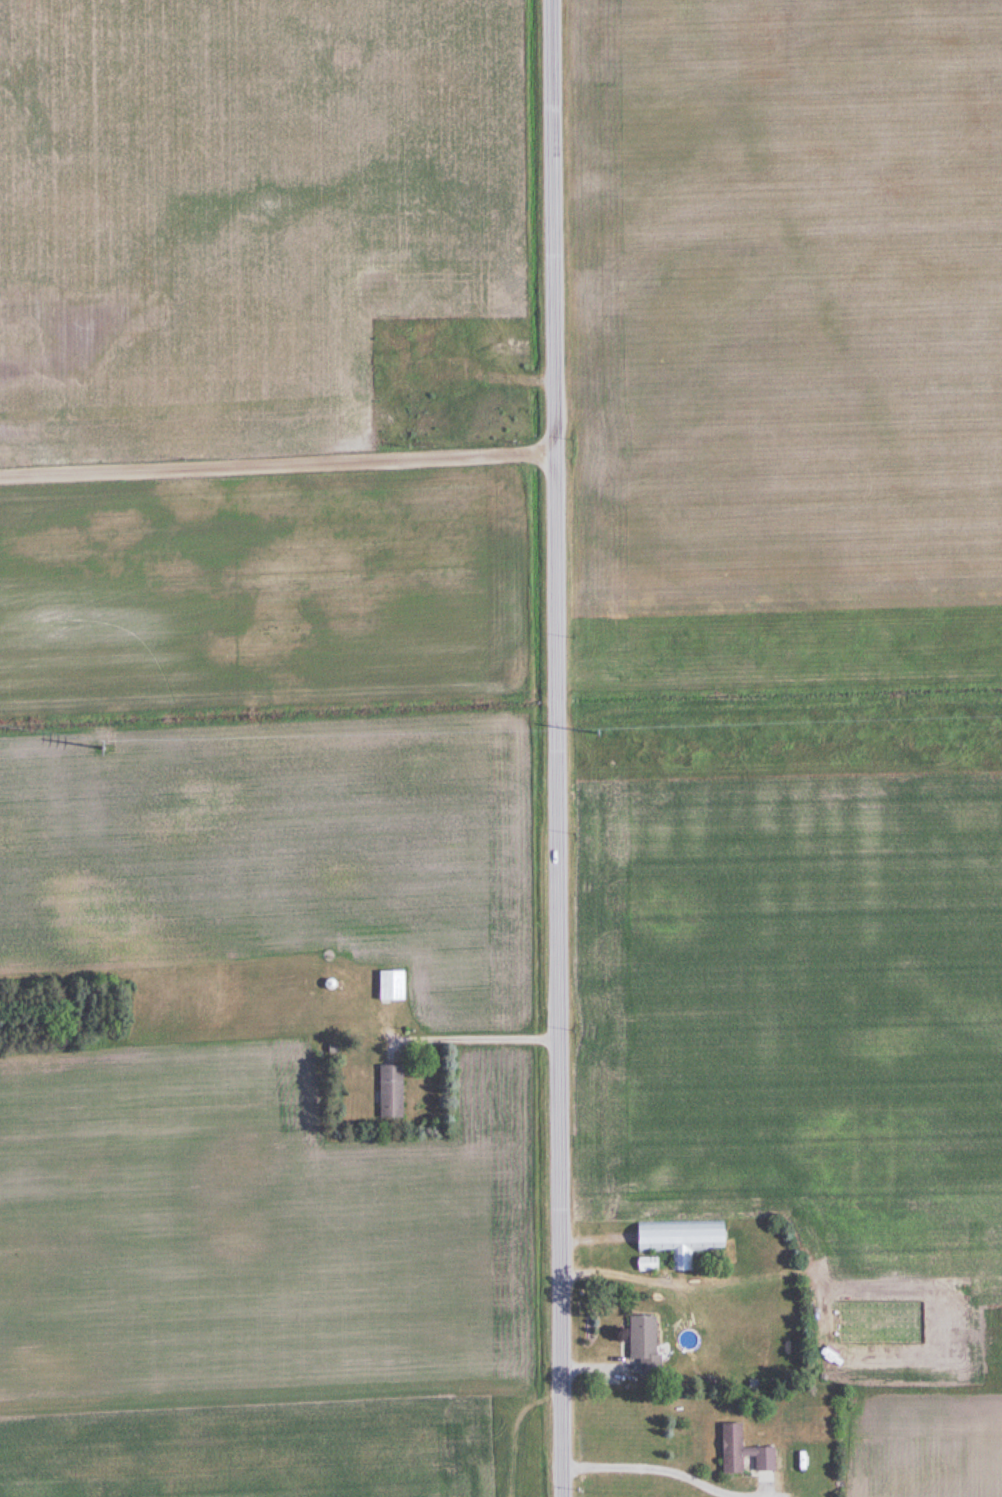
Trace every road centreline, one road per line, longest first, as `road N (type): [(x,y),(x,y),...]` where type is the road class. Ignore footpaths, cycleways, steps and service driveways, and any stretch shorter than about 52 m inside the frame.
road 1 (tertiary): [(563,1496),(551,0)]
road 2 (residential): [(555,454),(0,478)]

